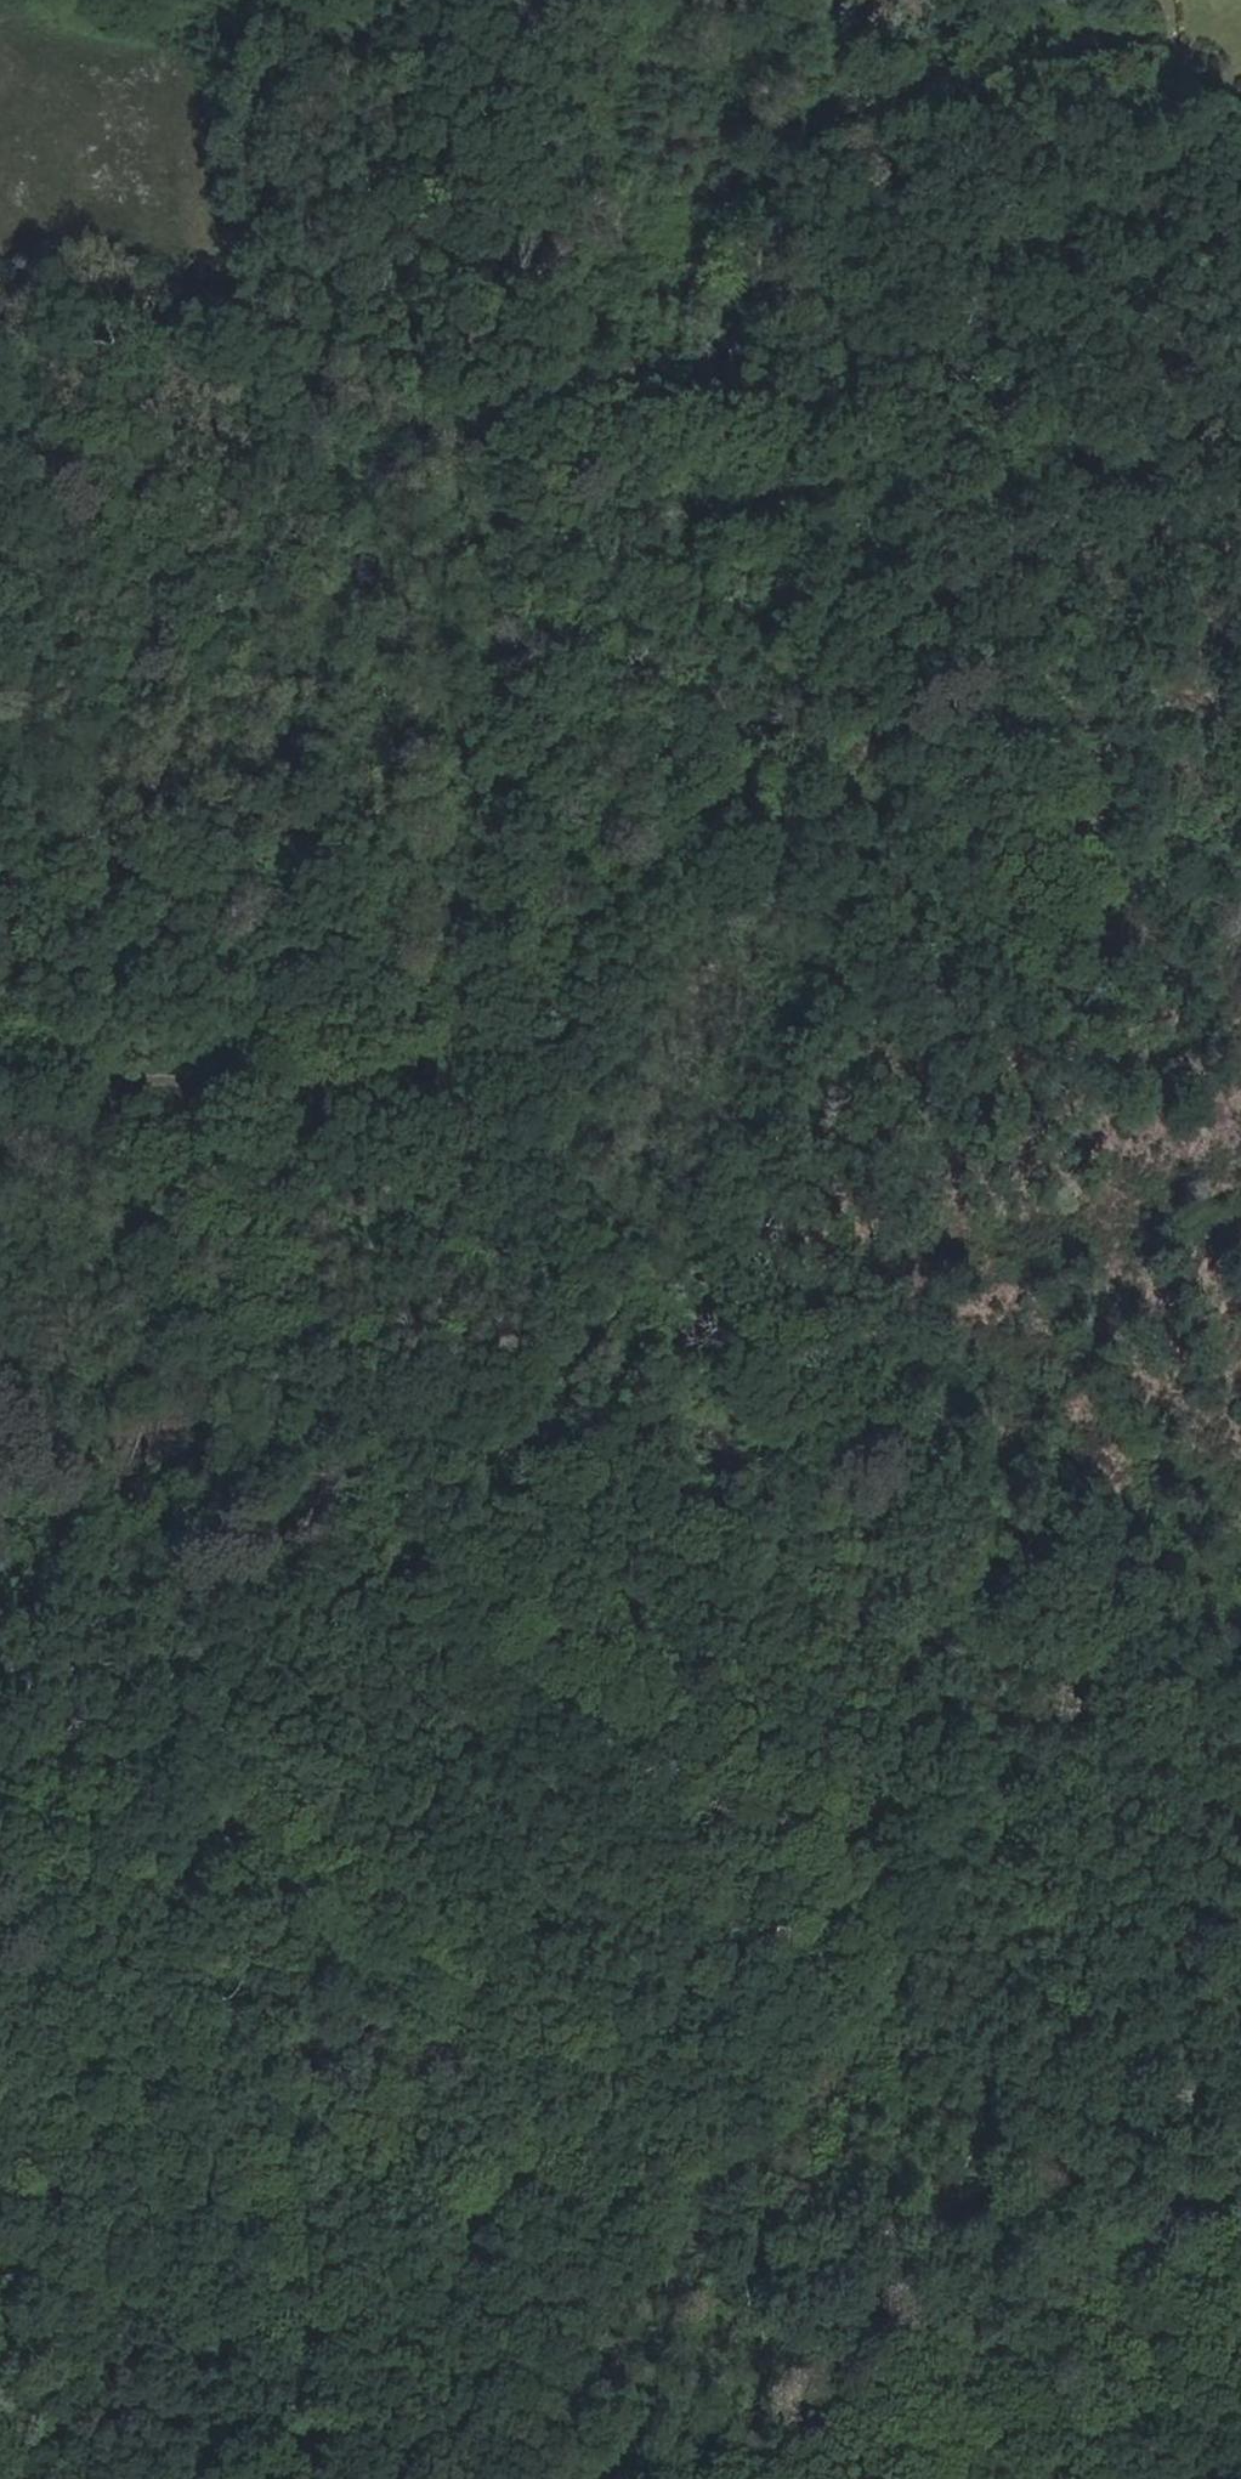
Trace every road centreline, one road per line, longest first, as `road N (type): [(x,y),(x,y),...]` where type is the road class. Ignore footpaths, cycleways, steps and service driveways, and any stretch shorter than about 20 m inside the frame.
road 1 (track): [(0,1074),(510,1197),(719,1307)]

